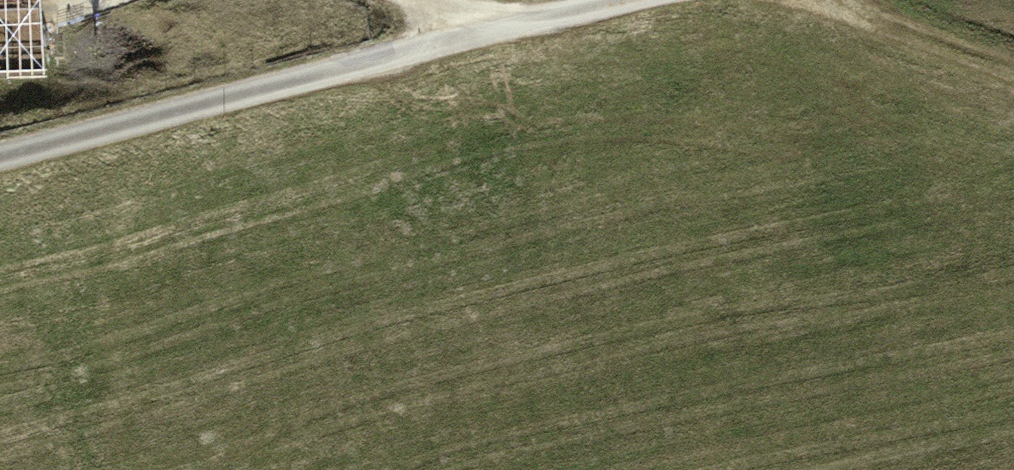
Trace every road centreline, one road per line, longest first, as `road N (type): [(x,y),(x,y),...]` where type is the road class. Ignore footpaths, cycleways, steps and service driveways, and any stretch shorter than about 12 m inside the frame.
road 1 (track): [(627,0),(0,151)]
road 2 (track): [(1013,70),(815,0)]

